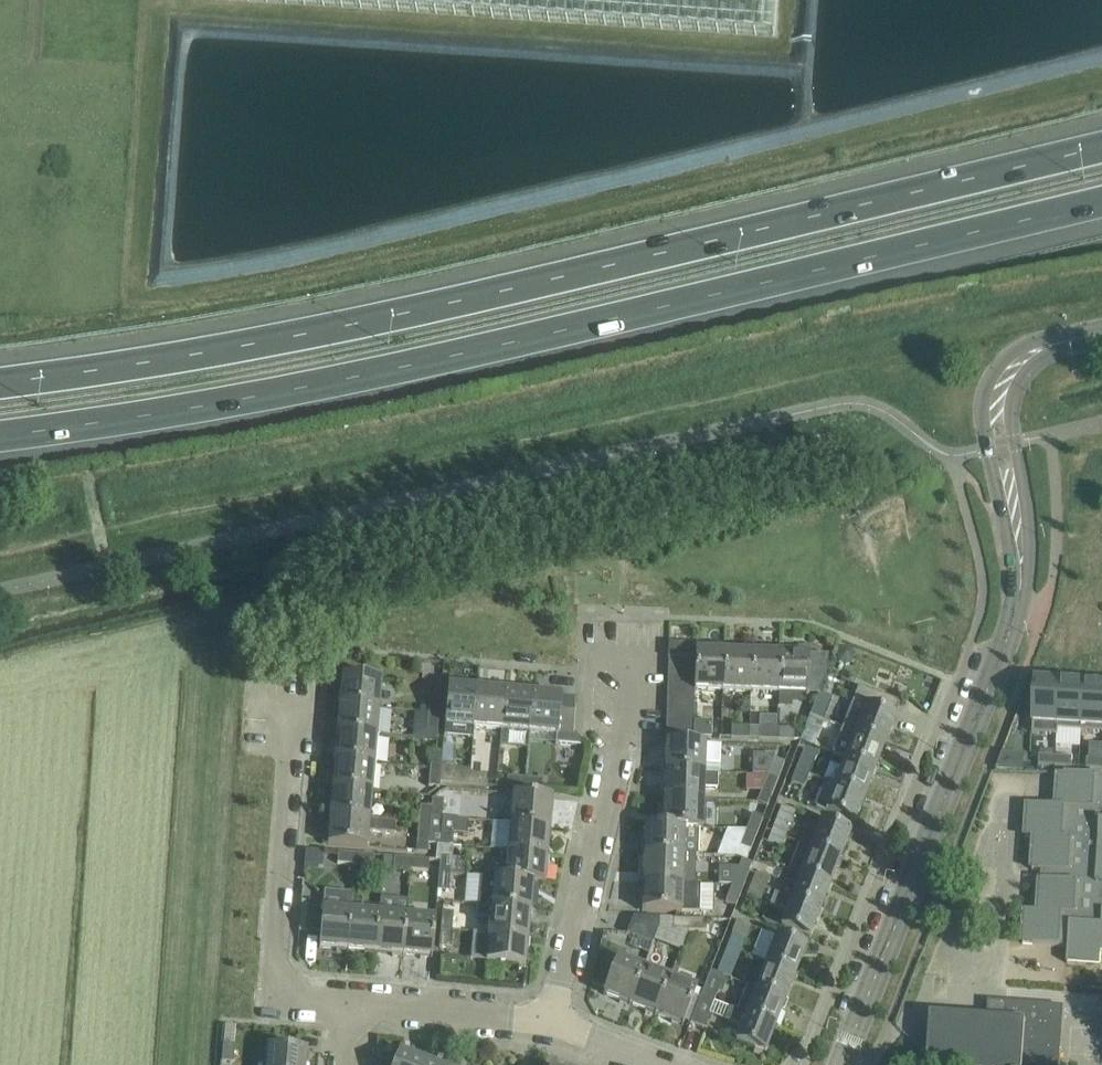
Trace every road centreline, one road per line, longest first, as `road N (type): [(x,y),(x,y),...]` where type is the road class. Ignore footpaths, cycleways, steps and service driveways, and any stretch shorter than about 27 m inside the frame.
road 1 (motorway): [(1101,145),(386,316),(0,381)]
road 2 (motorway): [(0,436),(397,369),(1101,201)]
road 3 (secondary): [(840,1064),(1017,597)]
road 4 (residential): [(550,1020),(611,759),(619,687)]
road 5 (residential): [(345,1006),(284,993),(275,958),(294,724)]
road 6 (residential): [(550,1020),(345,1006)]
road 7 (secondary): [(1017,597),(1029,528),(1015,441),(998,422)]
road 8 (secondary): [(998,422),(988,447),(1017,597)]
road 9 (secondary): [(998,422),(1005,378),(1031,353),(1101,333)]
road 10 (residential): [(663,1064),(550,1020)]

